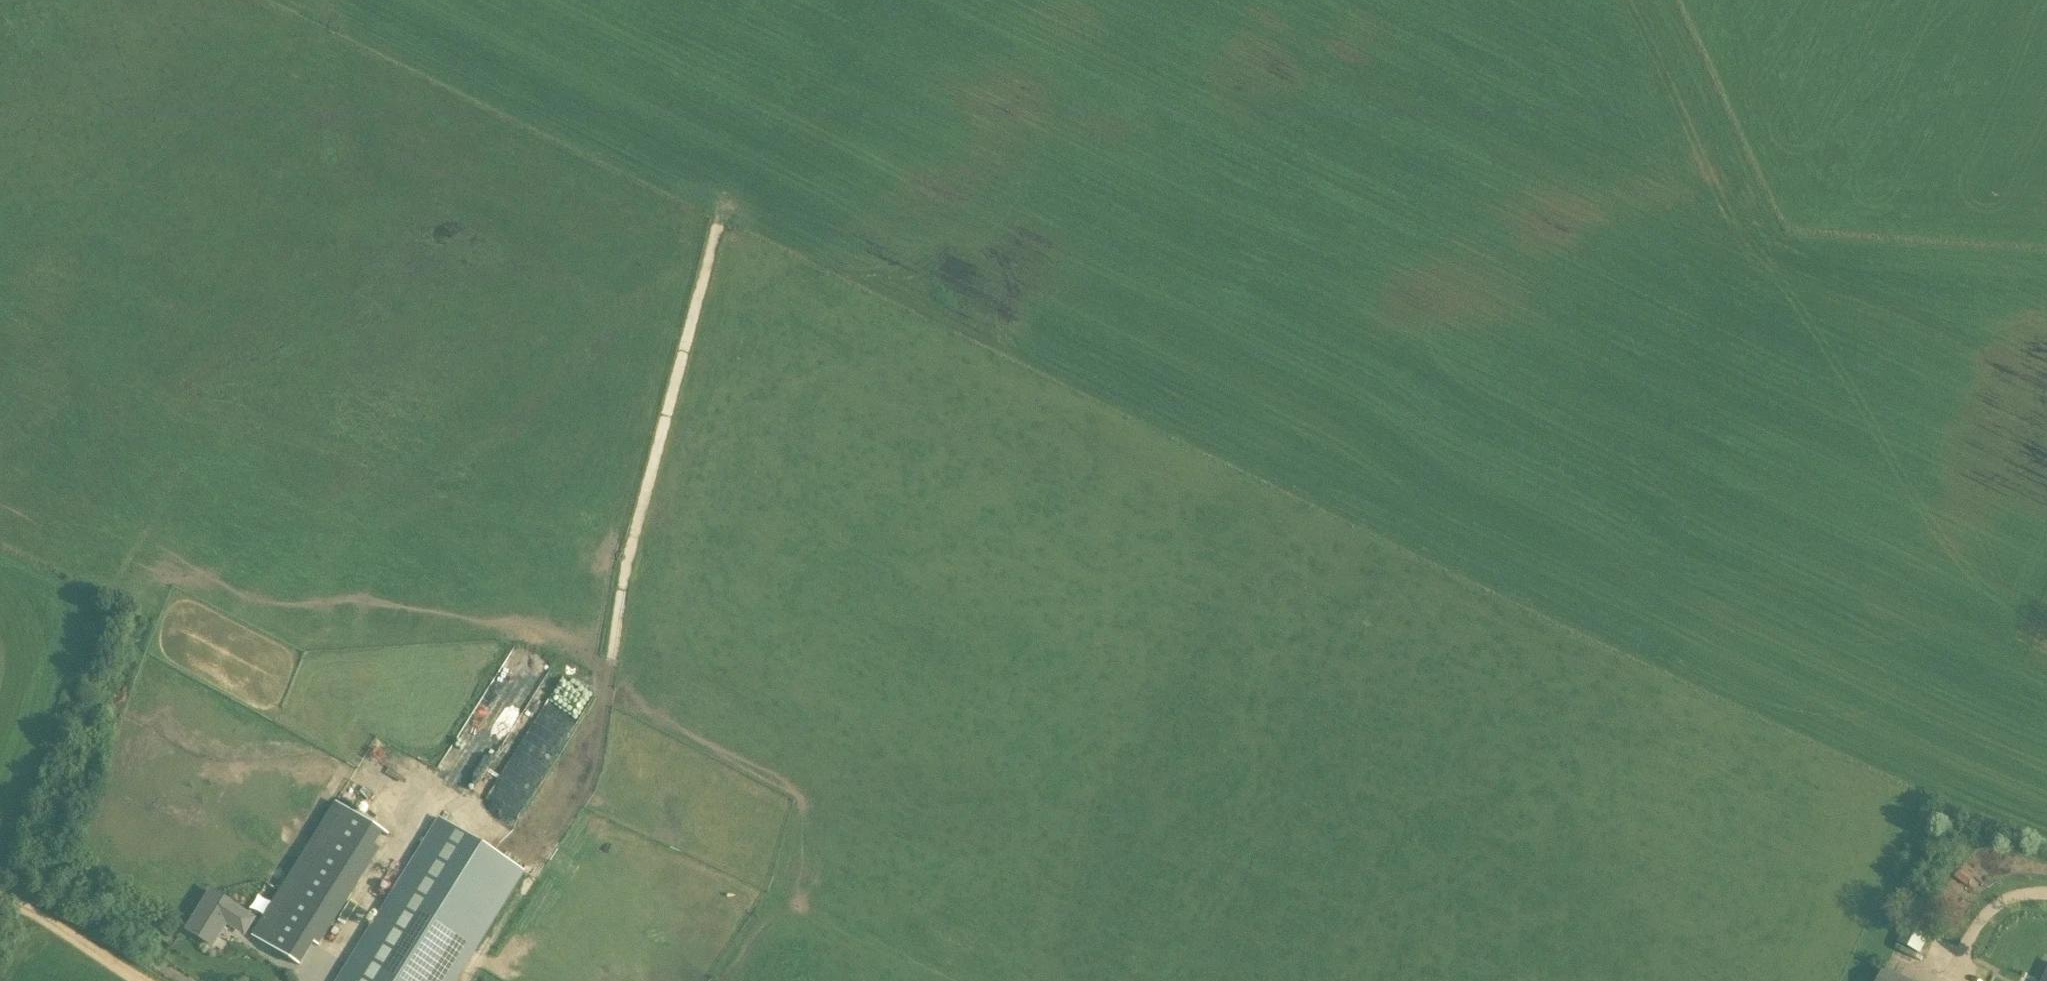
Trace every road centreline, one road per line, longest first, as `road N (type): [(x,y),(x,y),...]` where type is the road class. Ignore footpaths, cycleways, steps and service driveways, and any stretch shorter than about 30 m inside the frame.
road 1 (track): [(0,899),(142,980)]

